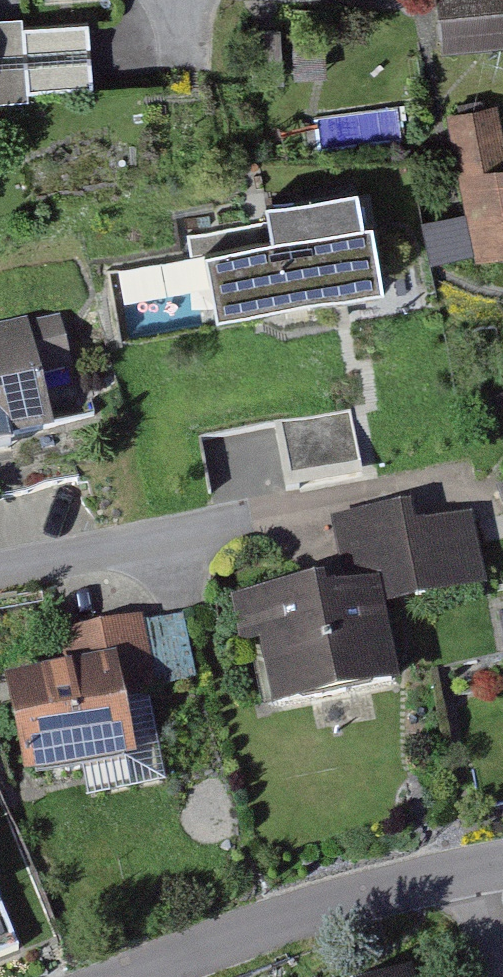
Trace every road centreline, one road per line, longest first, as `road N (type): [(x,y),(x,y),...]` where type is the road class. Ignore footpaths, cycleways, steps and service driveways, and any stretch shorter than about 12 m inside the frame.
road 1 (residential): [(502,864),(260,923),(128,976)]
road 2 (residential): [(0,583),(330,513)]

